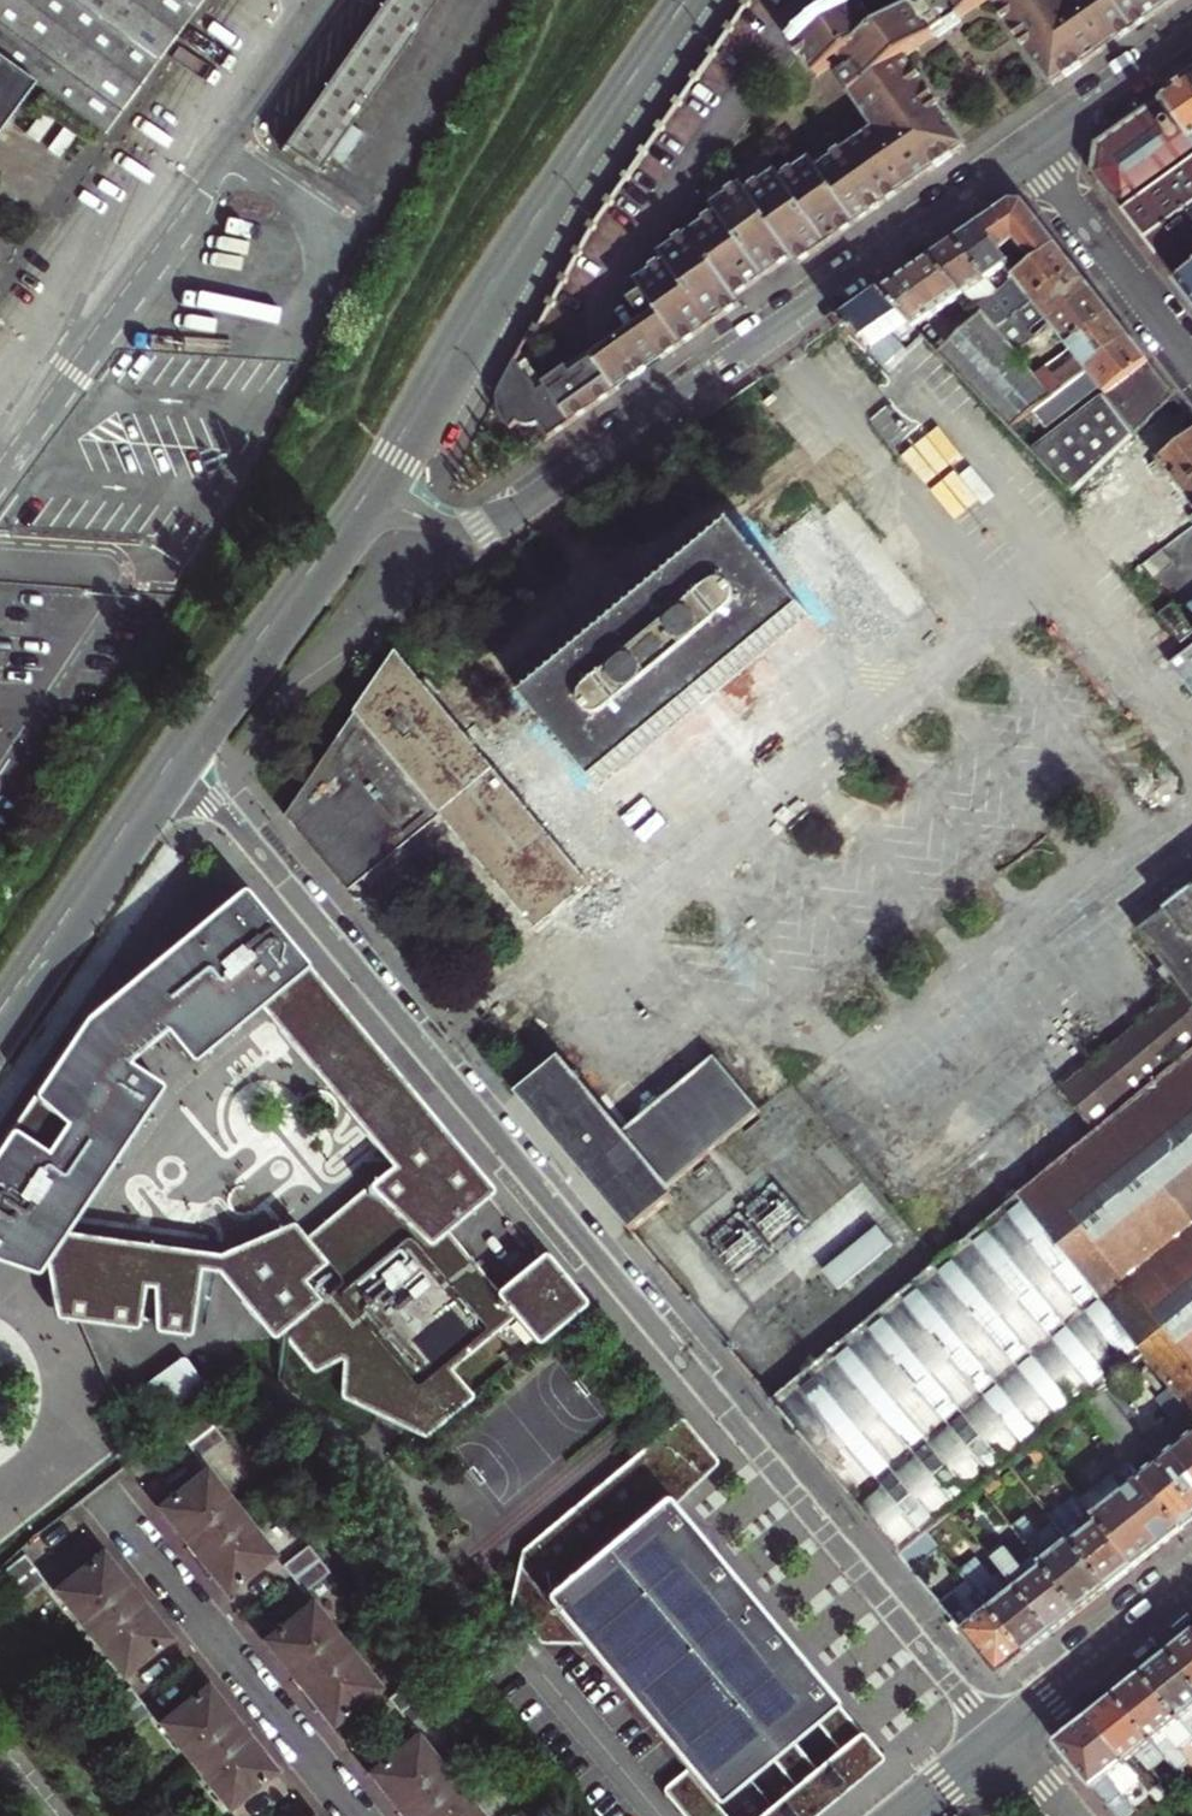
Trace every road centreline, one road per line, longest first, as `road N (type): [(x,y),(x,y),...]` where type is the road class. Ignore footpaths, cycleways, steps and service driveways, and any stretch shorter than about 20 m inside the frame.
road 1 (residential): [(171,760),(1002,1737)]
road 2 (primary): [(360,498),(486,293),(687,0)]
road 3 (residential): [(548,488),(1027,148)]
road 4 (residential): [(114,1510),(358,1815)]
road 5 (primary): [(171,760),(360,498)]
road 6 (primary): [(0,1011),(171,760)]
road 7 (residential): [(1027,148),(1191,362)]
road 8 (residential): [(1002,1737),(1191,1584)]
road 9 (residential): [(360,498),(462,527),(507,514),(548,488)]
road 10 (residential): [(1027,148),(1191,33)]
road 11 (residential): [(900,1815),(1002,1737)]

